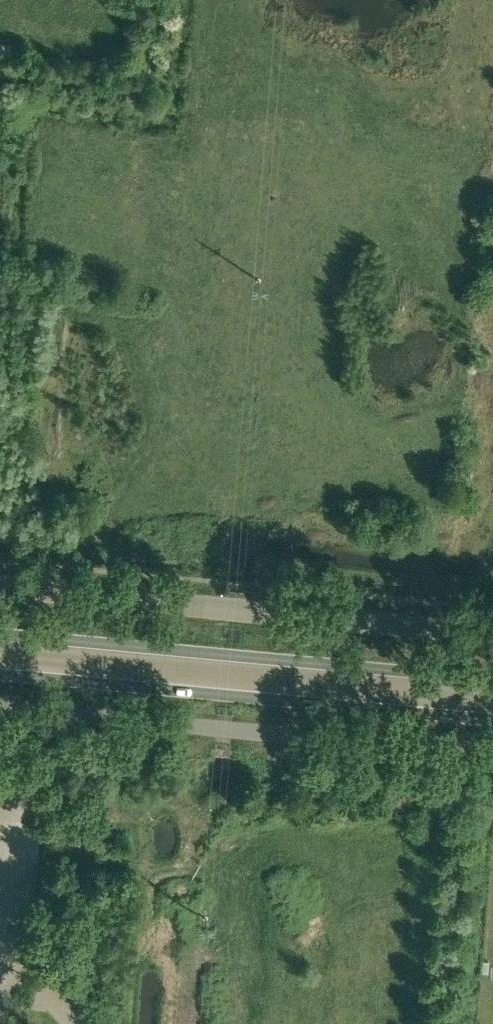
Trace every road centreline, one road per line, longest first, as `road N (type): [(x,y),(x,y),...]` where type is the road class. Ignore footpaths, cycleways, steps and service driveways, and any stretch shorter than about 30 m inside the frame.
road 1 (secondary): [(492,680),(0,634)]
road 2 (unclassified): [(492,633),(0,588)]
road 3 (secondary): [(0,675),(492,720)]

